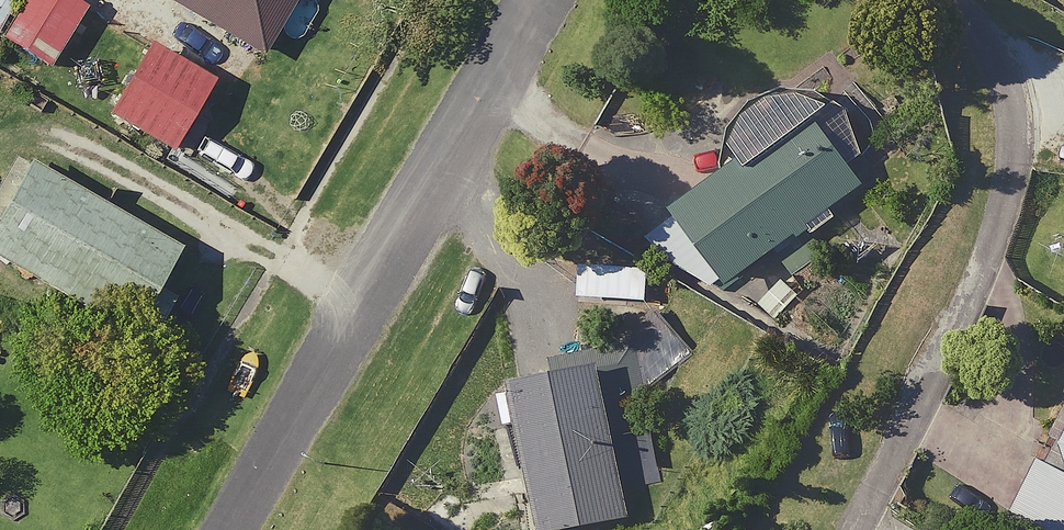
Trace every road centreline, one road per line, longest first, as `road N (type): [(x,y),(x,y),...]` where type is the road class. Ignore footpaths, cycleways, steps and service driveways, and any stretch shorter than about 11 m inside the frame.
road 1 (residential): [(223,529),(537,0)]

